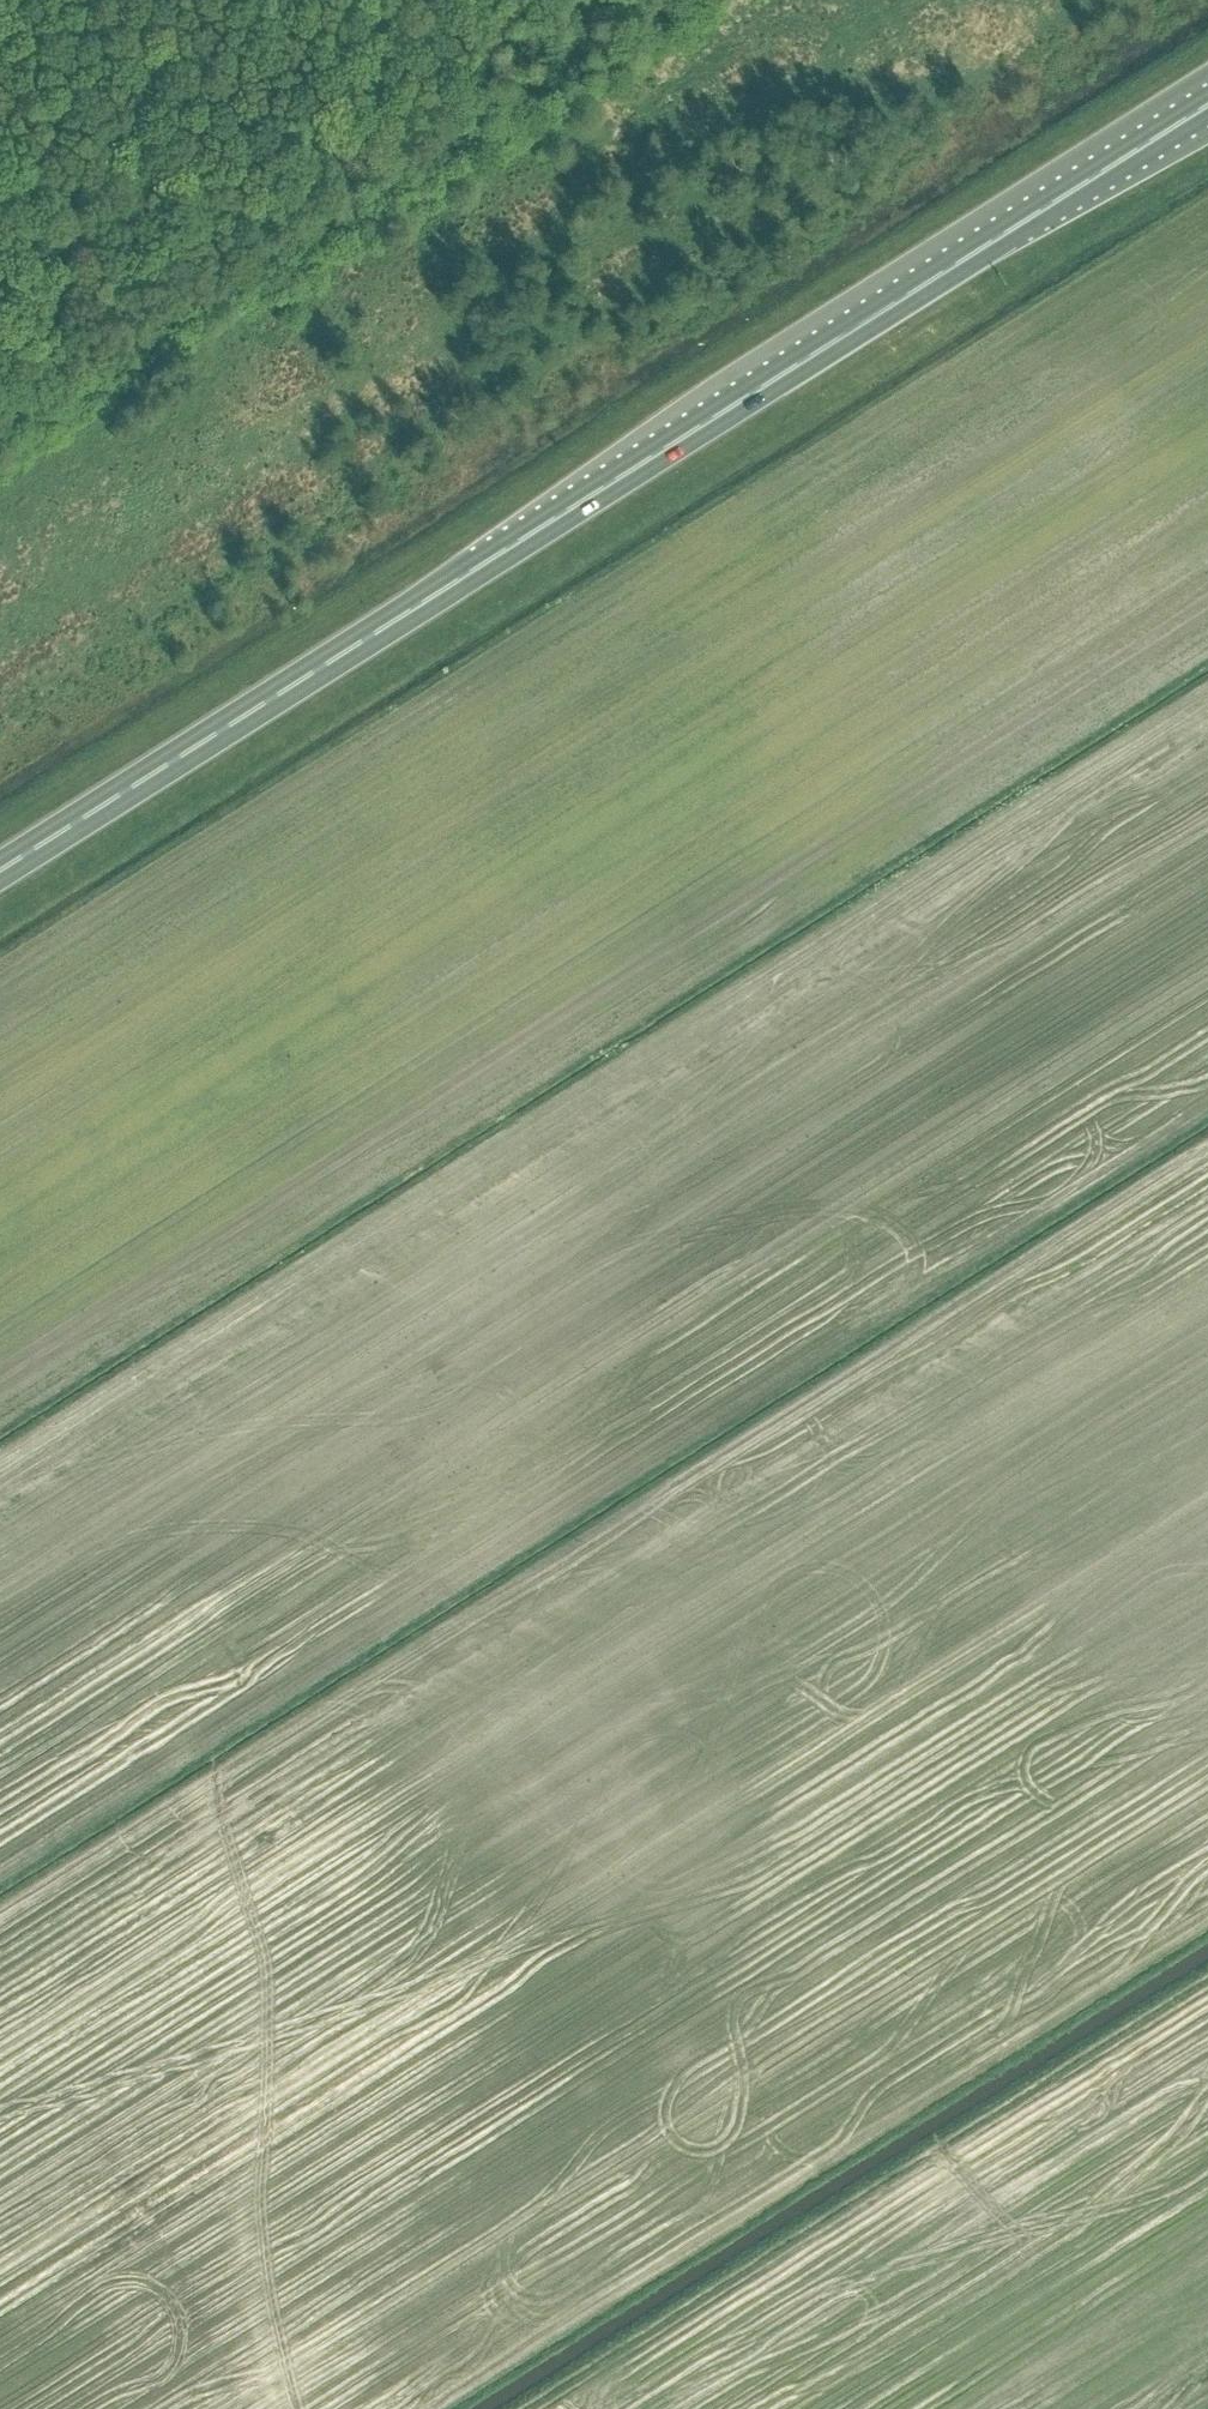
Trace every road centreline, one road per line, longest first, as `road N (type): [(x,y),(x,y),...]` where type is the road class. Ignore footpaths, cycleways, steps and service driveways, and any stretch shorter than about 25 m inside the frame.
road 1 (trunk): [(0,870),(1207,105)]

